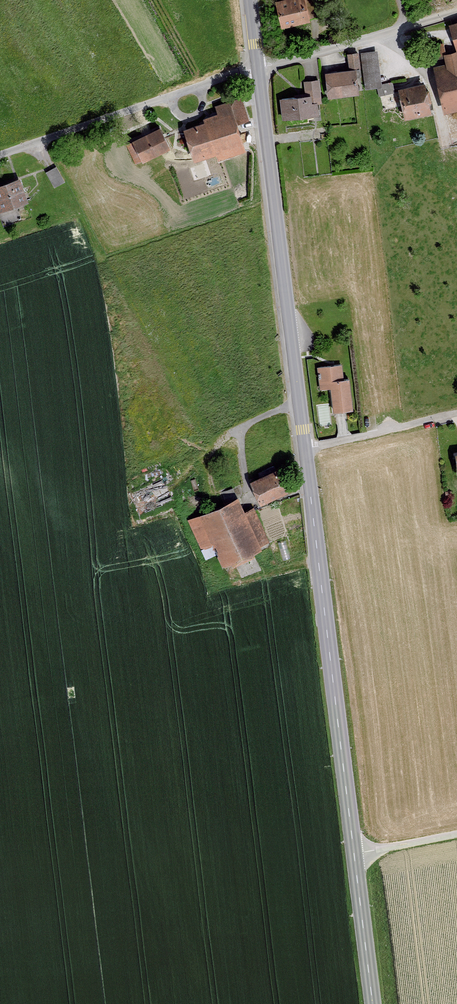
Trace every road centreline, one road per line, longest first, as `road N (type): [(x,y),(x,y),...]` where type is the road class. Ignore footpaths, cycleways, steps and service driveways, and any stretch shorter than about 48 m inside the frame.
road 1 (tertiary): [(373,1003),(259,66)]
road 2 (residential): [(259,66),(0,154)]
road 3 (residential): [(259,66),(456,10)]

